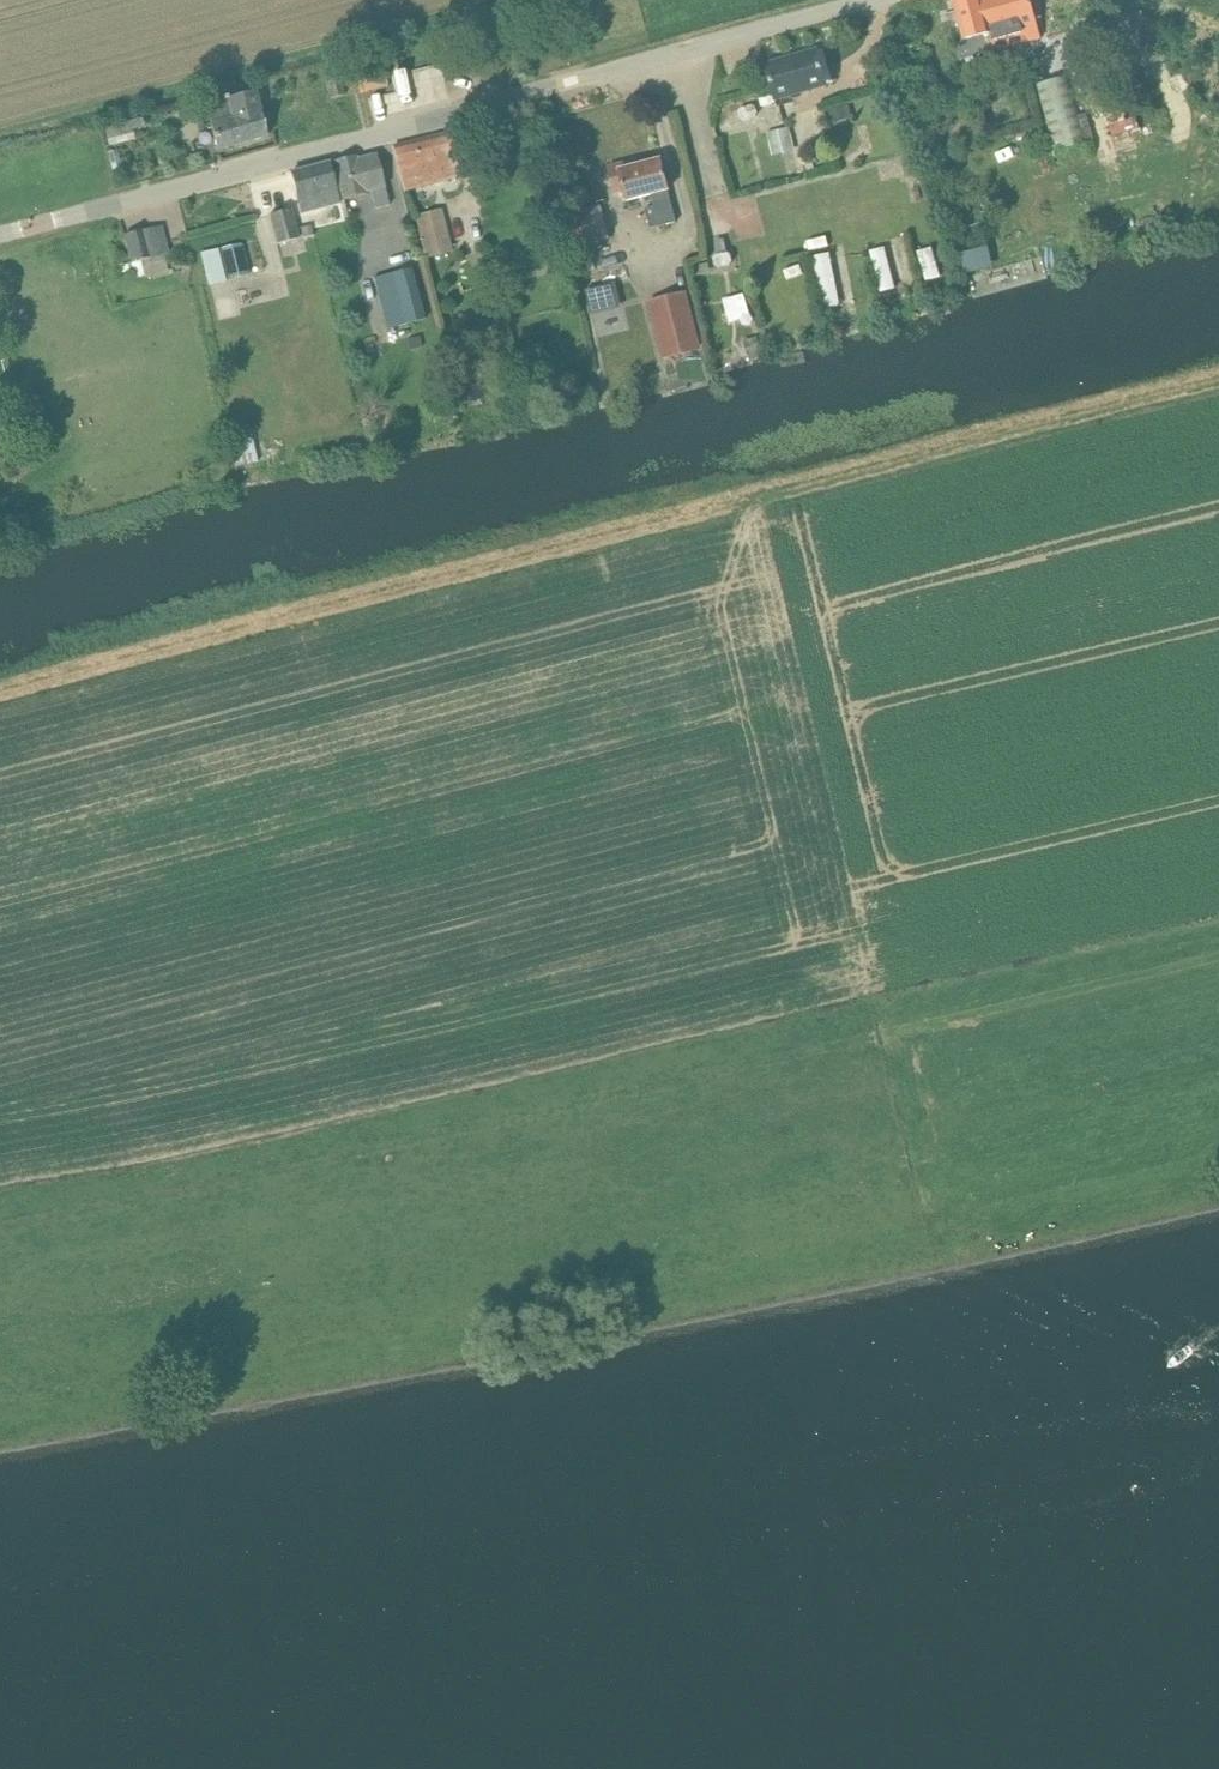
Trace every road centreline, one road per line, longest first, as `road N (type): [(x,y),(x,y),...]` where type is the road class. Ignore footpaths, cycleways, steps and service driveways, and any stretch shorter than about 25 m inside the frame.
road 1 (unclassified): [(0,228),(873,0)]

